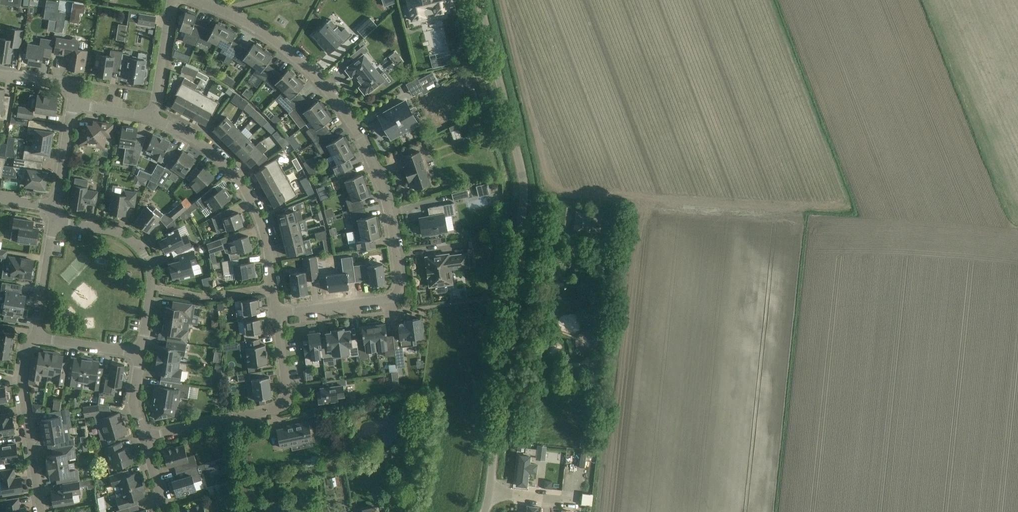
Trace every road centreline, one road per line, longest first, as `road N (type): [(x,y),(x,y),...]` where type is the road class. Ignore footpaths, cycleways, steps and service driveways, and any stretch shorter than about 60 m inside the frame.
road 1 (residential): [(277,315),(396,295),(384,197),(360,137),(310,73),(246,23),(193,0)]
road 2 (unclassified): [(489,491),(523,183),(479,0)]
road 3 (residential): [(153,118),(210,151),(250,199),(263,226),(277,315)]
road 4 (residential): [(277,315),(283,406),(144,437)]
road 5 (residential): [(141,353),(151,288),(144,255),(110,229),(54,221)]
road 6 (residential): [(42,511),(23,384),(37,335)]

